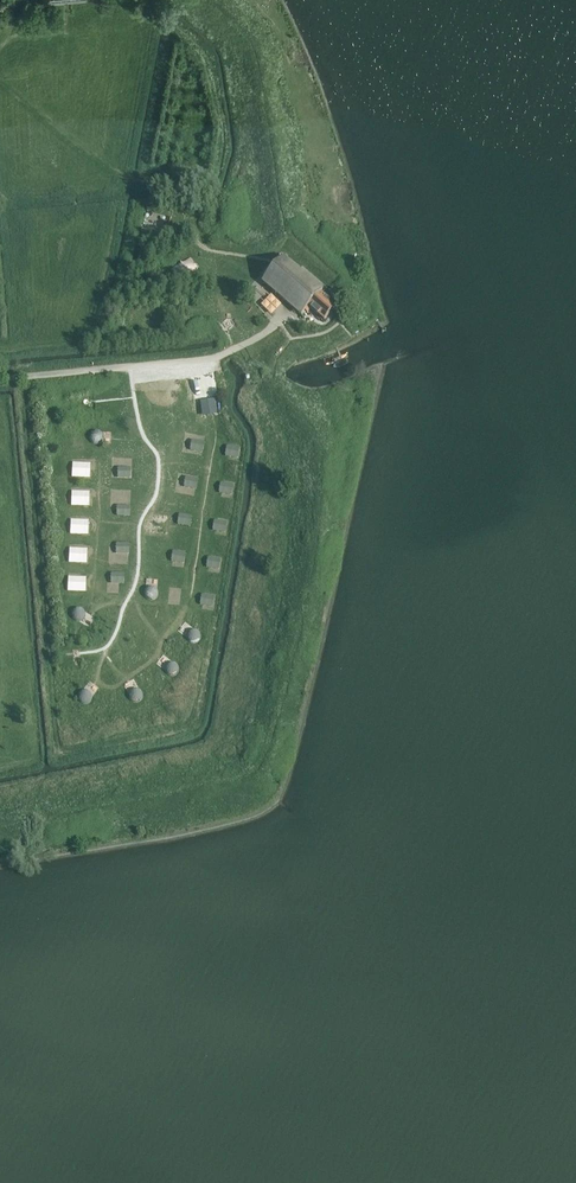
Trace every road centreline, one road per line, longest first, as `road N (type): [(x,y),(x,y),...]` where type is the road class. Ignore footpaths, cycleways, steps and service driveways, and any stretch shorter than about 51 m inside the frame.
road 1 (unclassified): [(227,352),(0,380)]

